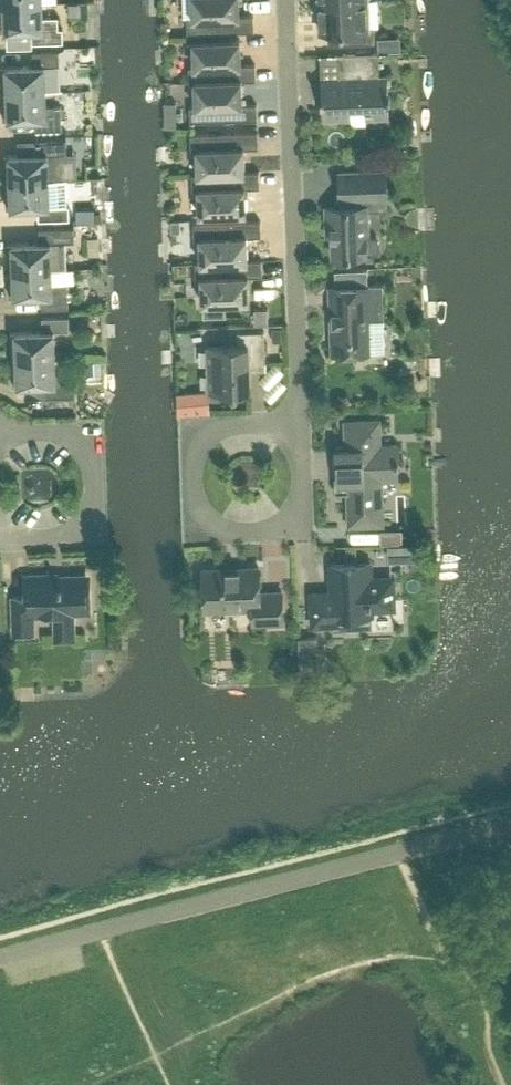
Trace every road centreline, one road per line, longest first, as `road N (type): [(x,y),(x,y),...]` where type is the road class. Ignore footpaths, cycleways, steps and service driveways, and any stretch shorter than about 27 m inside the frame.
road 1 (unclassified): [(510,824),(0,959)]
road 2 (residential): [(299,421),(287,0)]
road 3 (residential): [(299,421),(208,428),(191,443),(196,521),(208,533),(288,530),(301,514)]
road 4 (residential): [(0,435),(83,432),(94,443),(95,517),(81,540),(0,541)]

